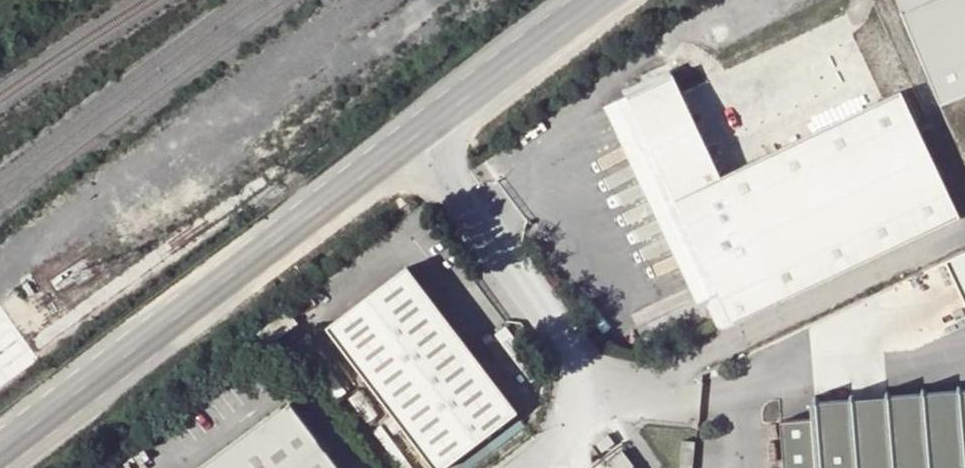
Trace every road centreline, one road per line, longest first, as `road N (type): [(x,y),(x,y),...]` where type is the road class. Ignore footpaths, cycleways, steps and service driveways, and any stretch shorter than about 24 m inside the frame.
road 1 (tertiary): [(412,139),(0,450)]
road 2 (unclassified): [(412,139),(656,467)]
road 3 (tertiary): [(615,0),(412,139)]

